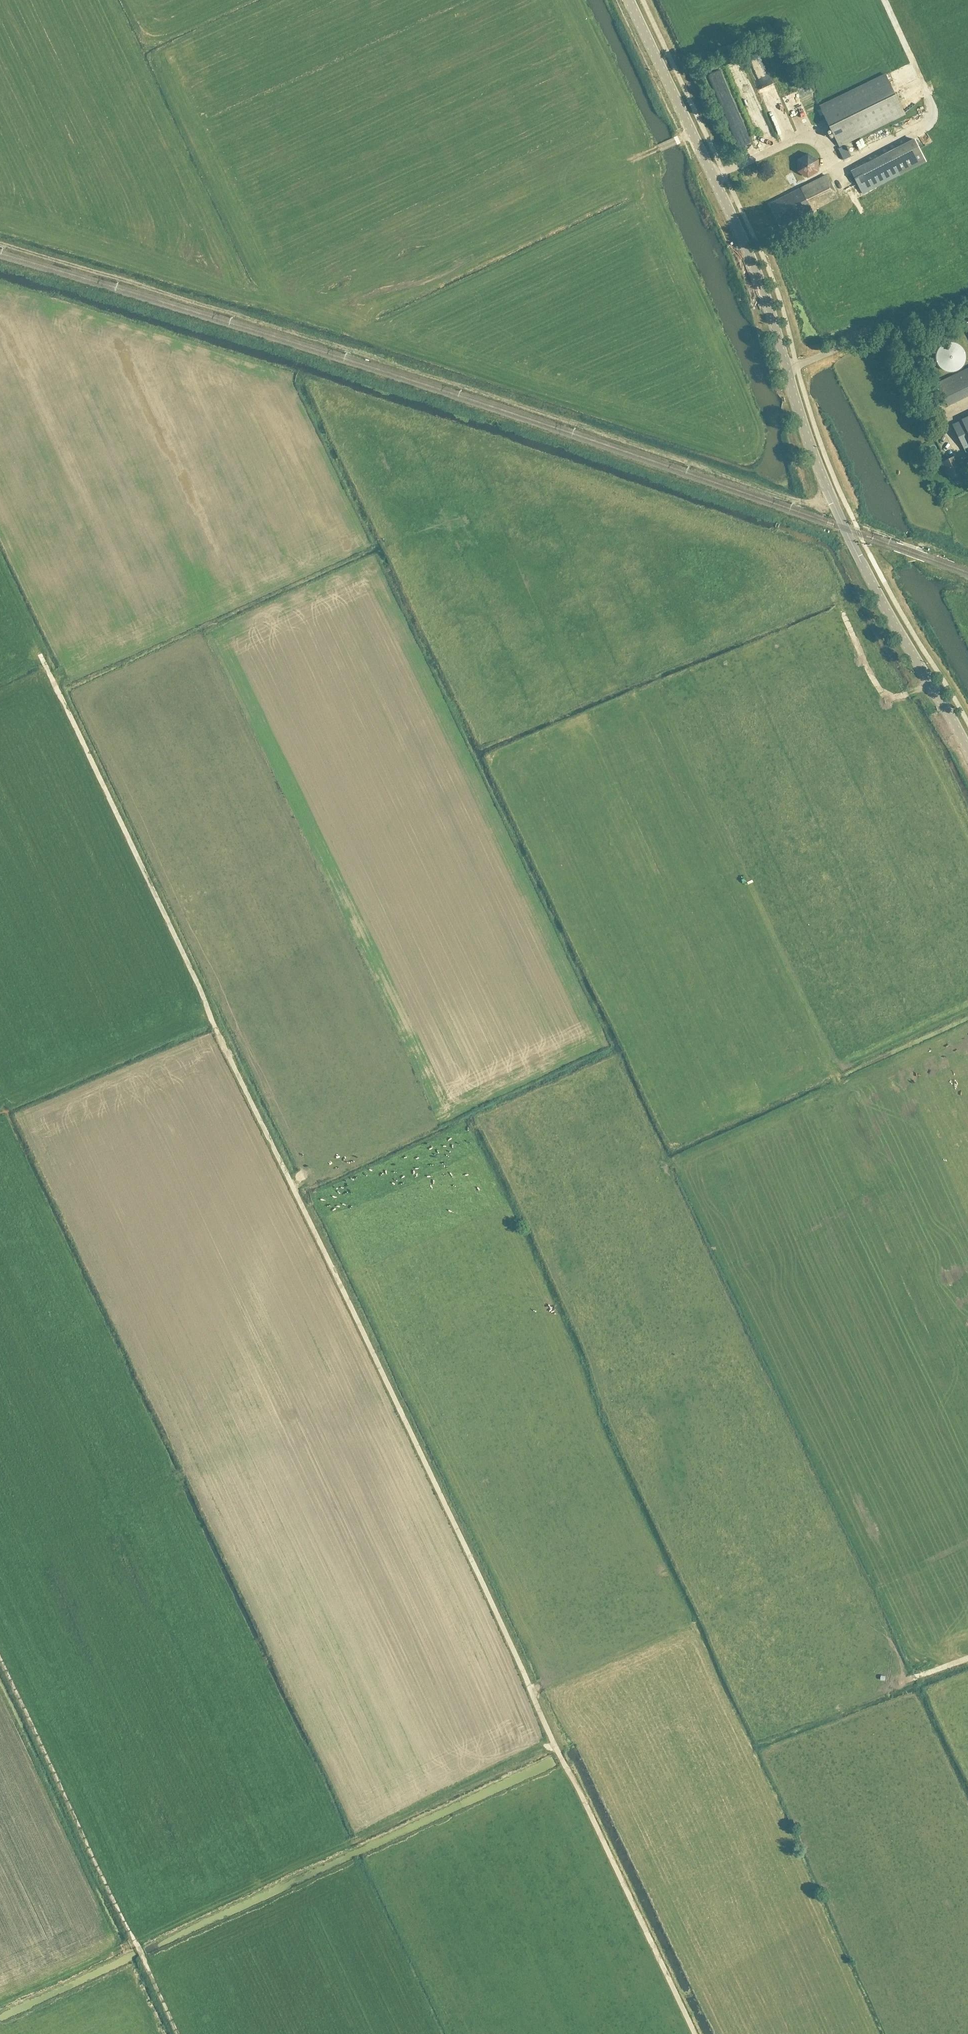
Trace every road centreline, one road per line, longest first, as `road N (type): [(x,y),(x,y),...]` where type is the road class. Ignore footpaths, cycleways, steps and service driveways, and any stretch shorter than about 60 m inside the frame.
road 1 (track): [(40,655),(695,2033)]
road 2 (tertiary): [(967,752),(844,528),(809,446),(755,268),(627,0)]
road 3 (track): [(0,1665),(180,2033)]
road 4 (track): [(921,131),(930,123),(929,96),(885,0)]

